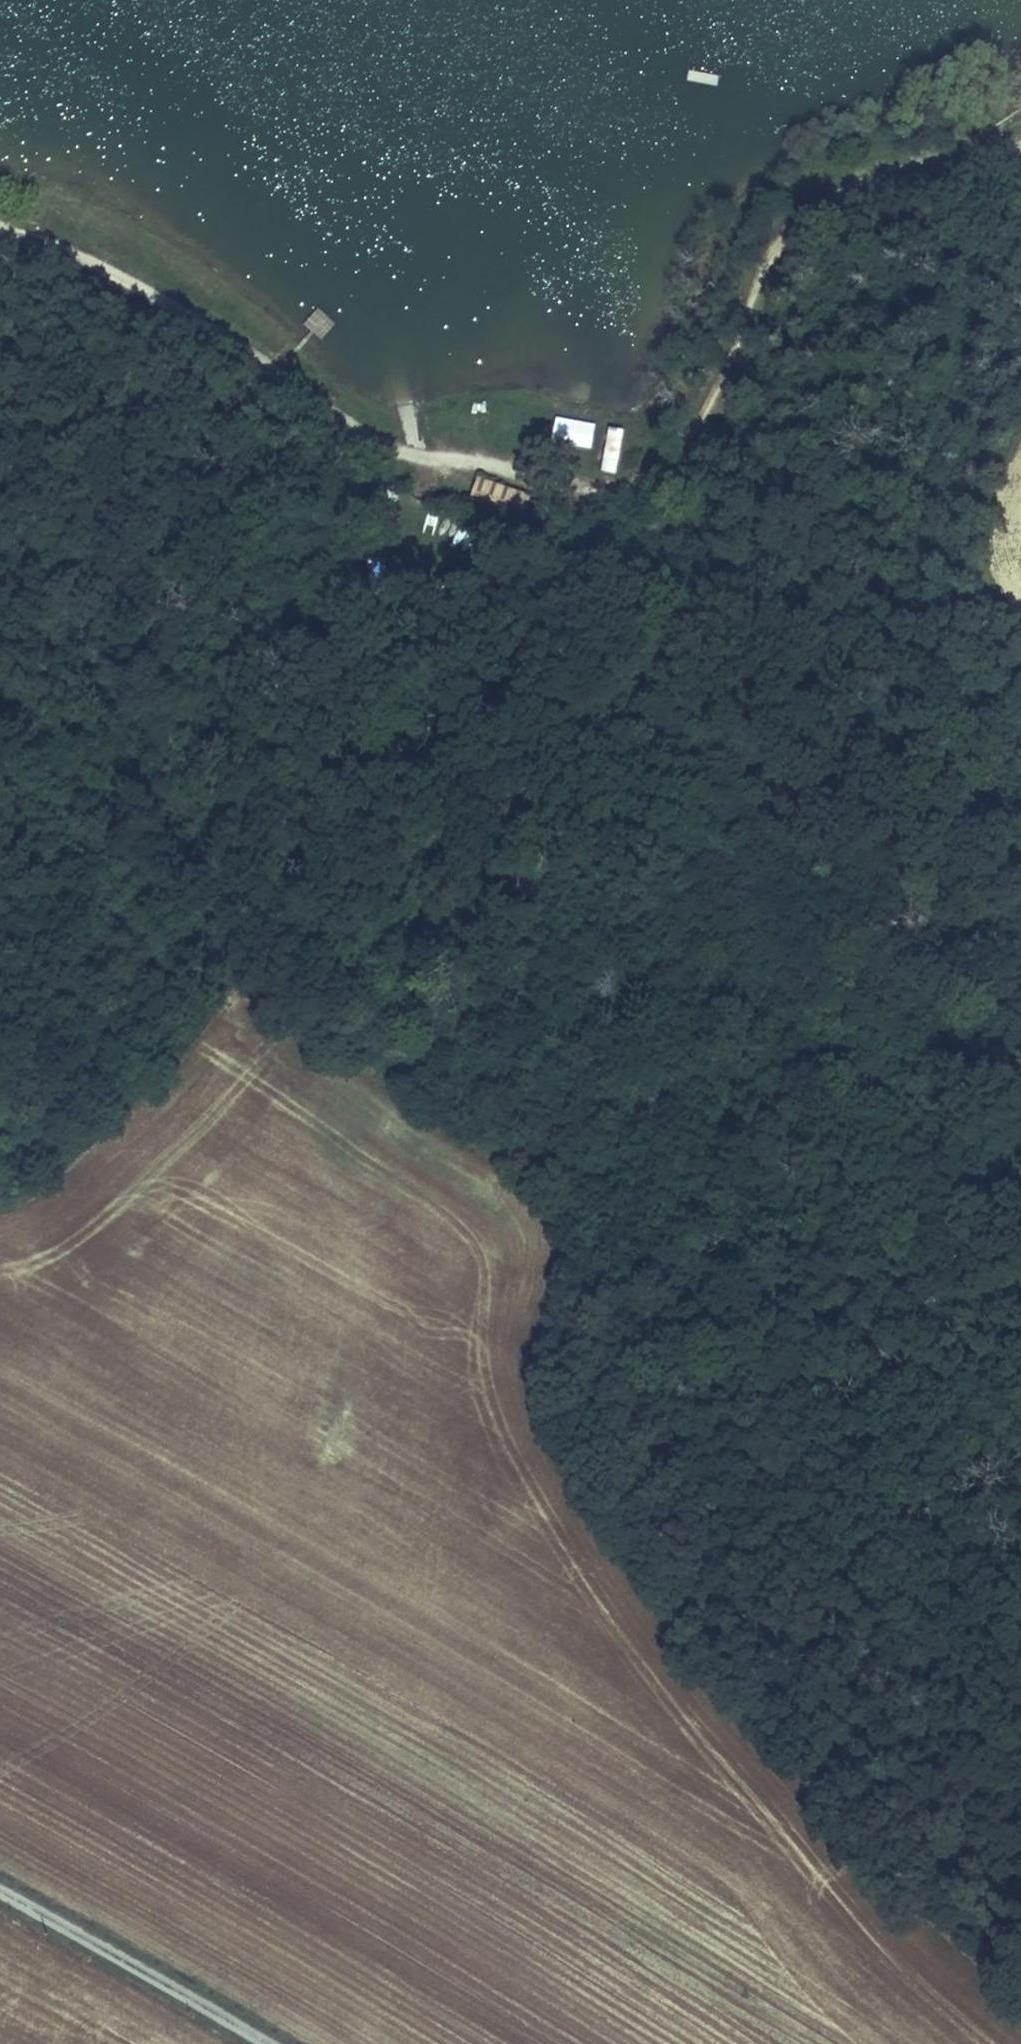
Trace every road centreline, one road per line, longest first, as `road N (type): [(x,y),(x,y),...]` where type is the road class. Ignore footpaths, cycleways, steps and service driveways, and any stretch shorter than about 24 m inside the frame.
road 1 (track): [(1020,110),(871,169),(776,243),(709,425),(675,478),(644,485),(561,490),(432,470),(350,439),(76,262),(0,238)]
road 2 (unclassified): [(272,2043),(0,1880)]

